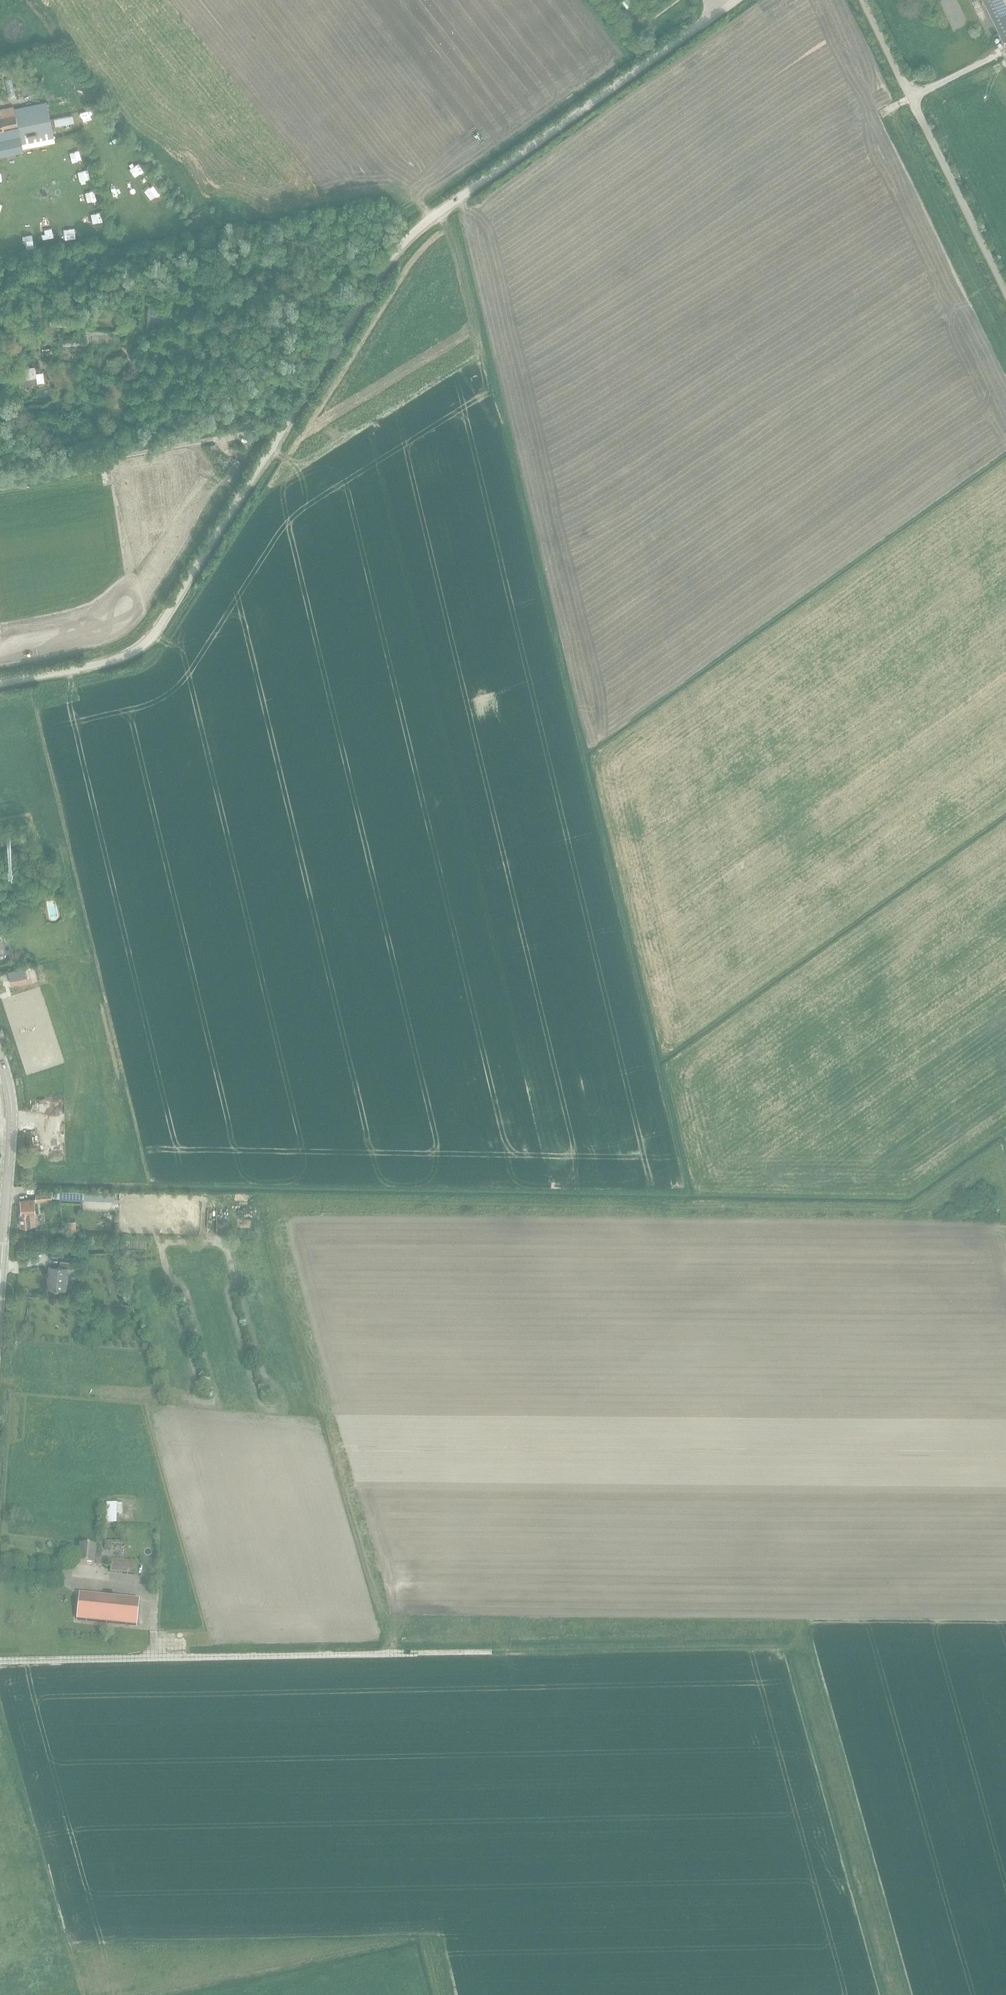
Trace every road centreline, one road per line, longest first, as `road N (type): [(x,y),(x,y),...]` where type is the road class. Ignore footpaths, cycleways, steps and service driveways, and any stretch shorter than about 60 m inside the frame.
road 1 (unclassified): [(0,684),(100,664),(140,647),(400,247),(736,0)]
road 2 (unclassified): [(1005,289),(864,0)]
road 3 (secondary): [(0,1300),(11,1125),(0,1059)]

